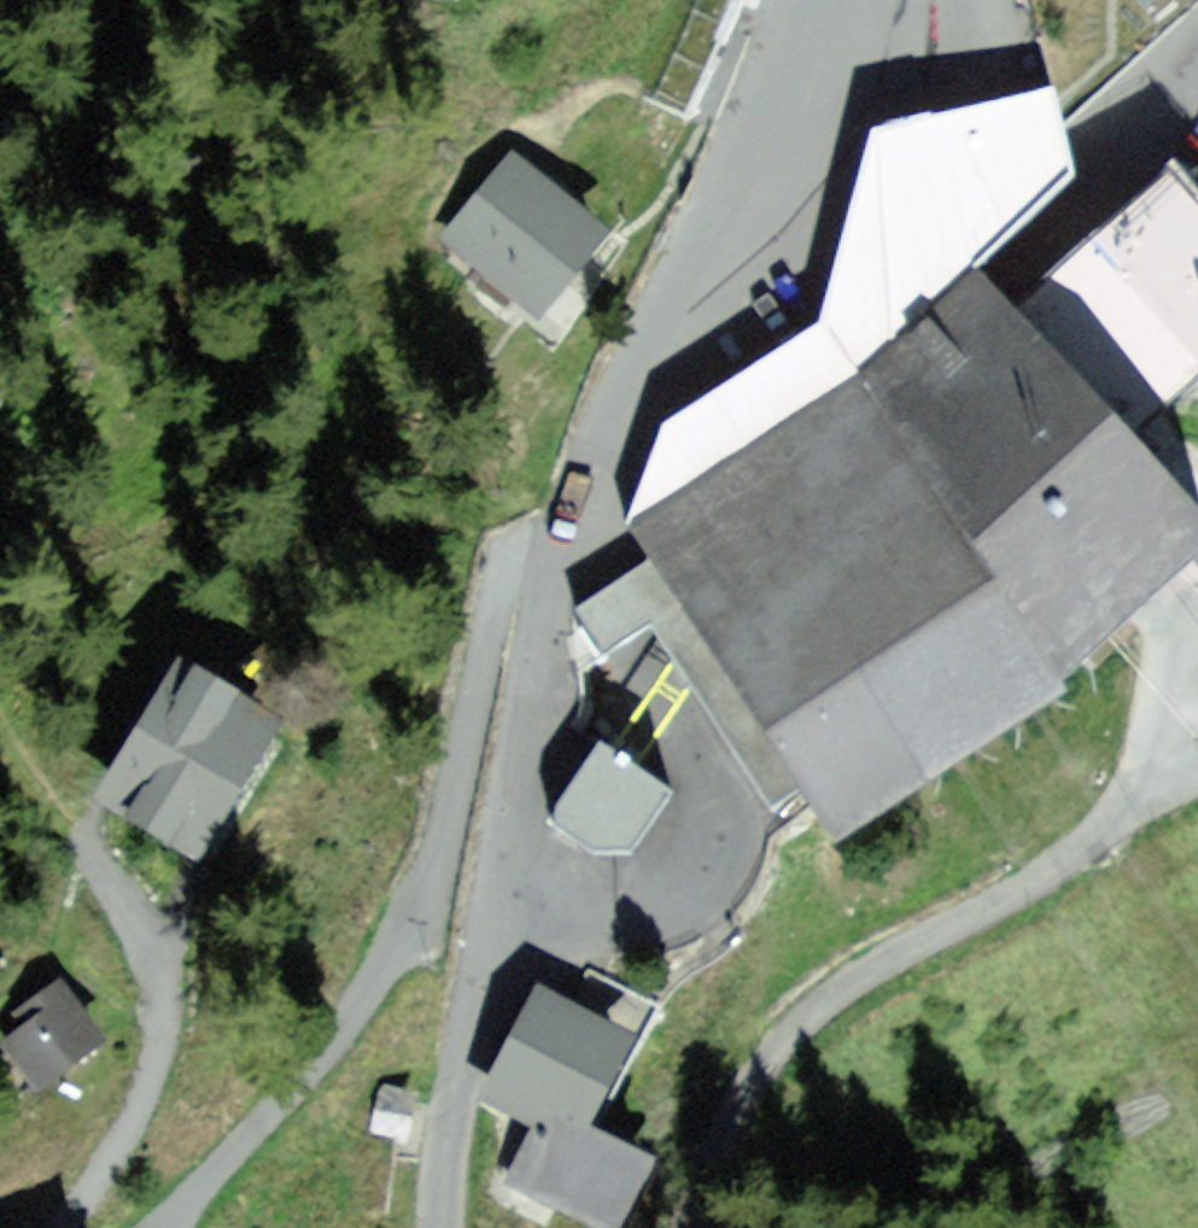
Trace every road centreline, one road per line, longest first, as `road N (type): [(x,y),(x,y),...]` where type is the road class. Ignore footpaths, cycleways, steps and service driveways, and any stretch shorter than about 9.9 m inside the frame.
road 1 (residential): [(1197,79),(664,641),(667,689),(720,811),(711,882),(616,909),(495,869)]
road 2 (residential): [(833,0),(557,568),(495,869)]
road 3 (residential): [(1197,784),(872,961),(775,1045),(724,1136),(689,1227)]
road 4 (residential): [(440,1227),(495,869)]
road 5 (track): [(0,219),(115,110),(158,0)]
road 6 (track): [(71,830),(0,708)]

